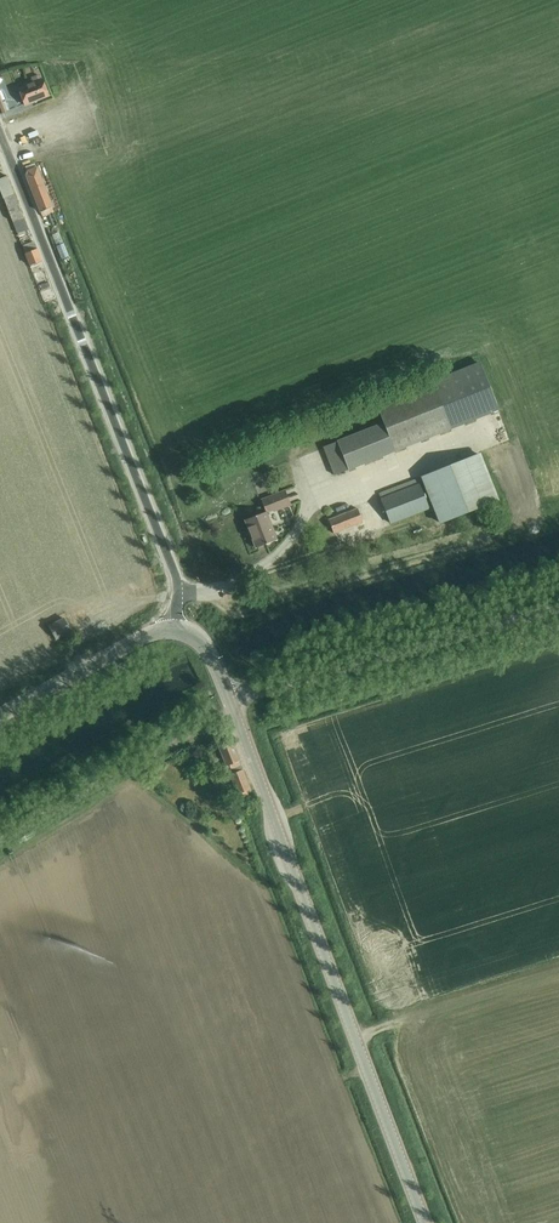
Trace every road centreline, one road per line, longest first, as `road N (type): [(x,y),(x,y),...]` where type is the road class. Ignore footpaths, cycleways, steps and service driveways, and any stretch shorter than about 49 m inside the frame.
road 1 (tertiary): [(433,1222),(232,708)]
road 2 (tertiary): [(177,629),(178,580),(0,135)]
road 3 (unclassified): [(232,708),(239,696),(558,608)]
road 4 (track): [(0,840),(232,708)]
road 5 (tertiary): [(0,718),(146,636),(177,629)]

